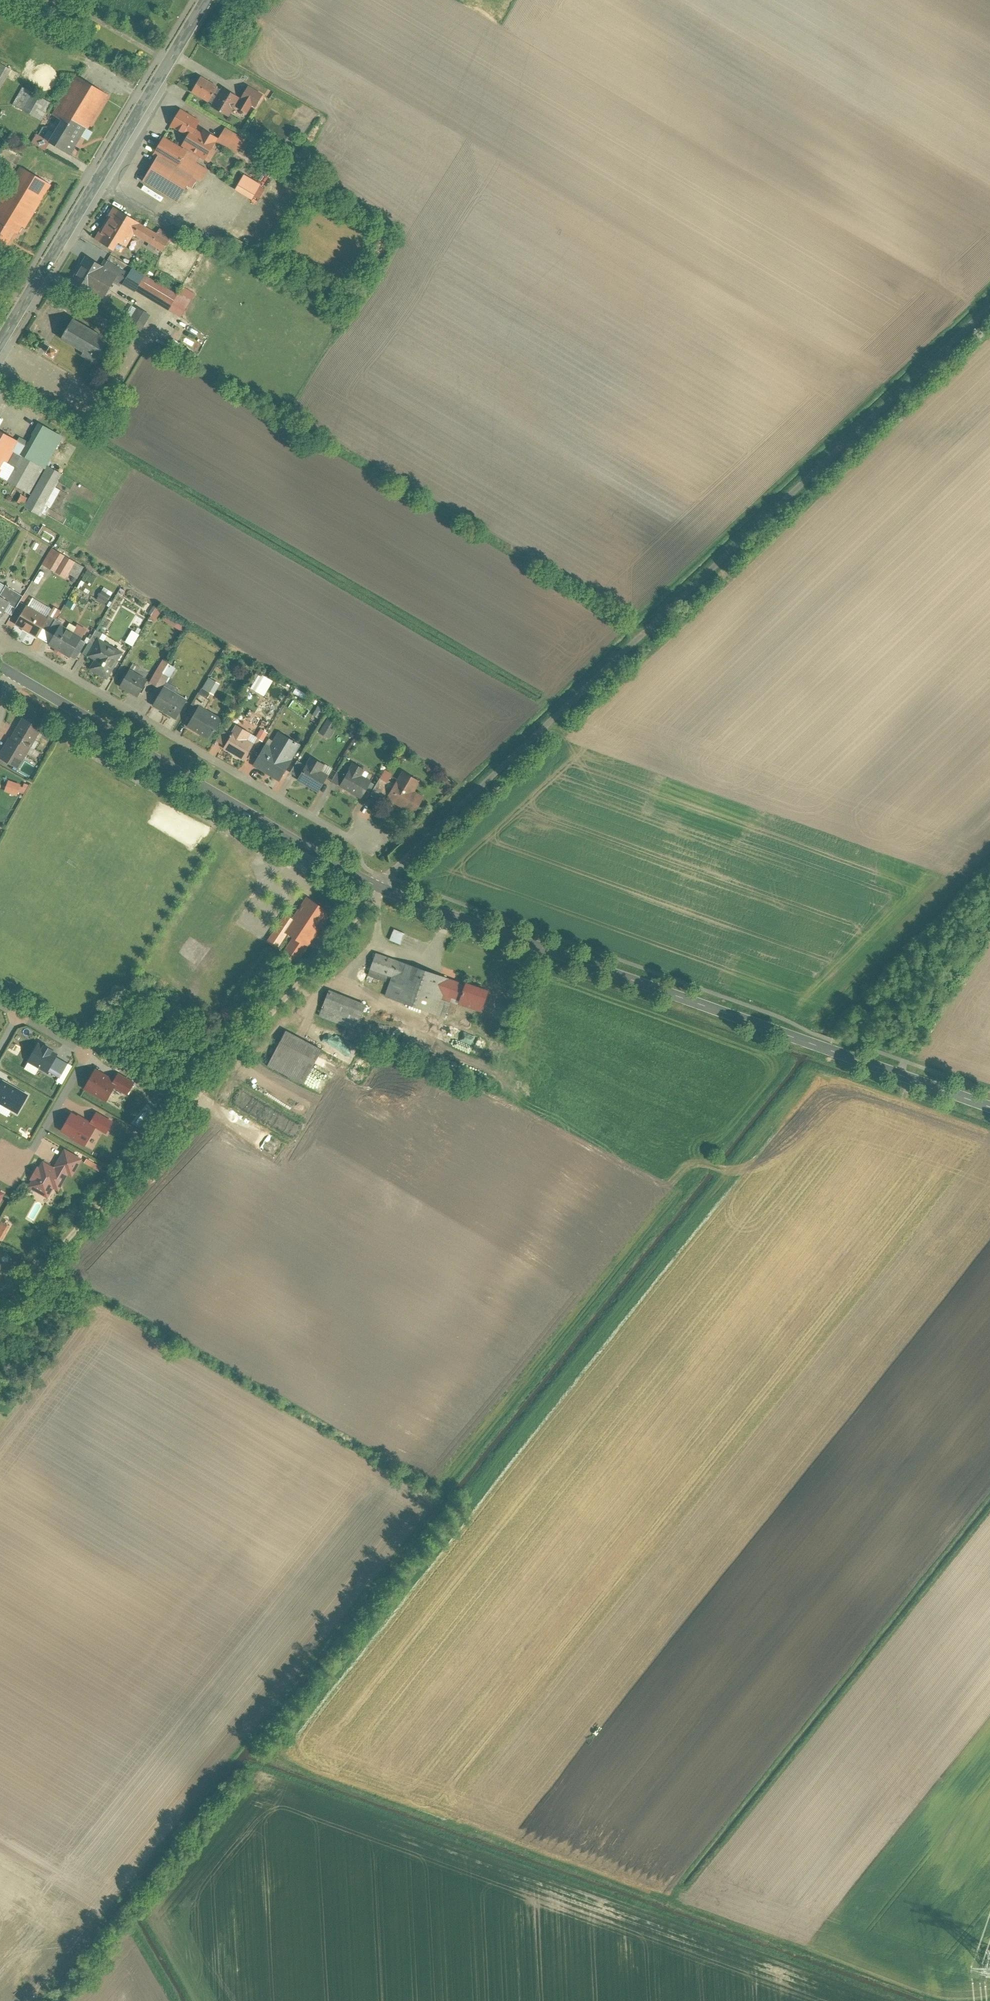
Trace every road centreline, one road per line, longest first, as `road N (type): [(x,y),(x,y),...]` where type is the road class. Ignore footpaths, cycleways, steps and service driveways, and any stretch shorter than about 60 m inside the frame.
road 1 (unclassified): [(989,309),(377,886)]
road 2 (tertiary): [(377,886),(989,1105)]
road 3 (unclassified): [(0,1312),(377,886)]
road 4 (tertiary): [(15,672),(377,886)]
road 5 (residential): [(364,846),(0,639)]
road 6 (tertiary): [(0,350),(205,0)]
road 7 (residential): [(9,1161),(35,1147),(88,1052),(17,1011)]

